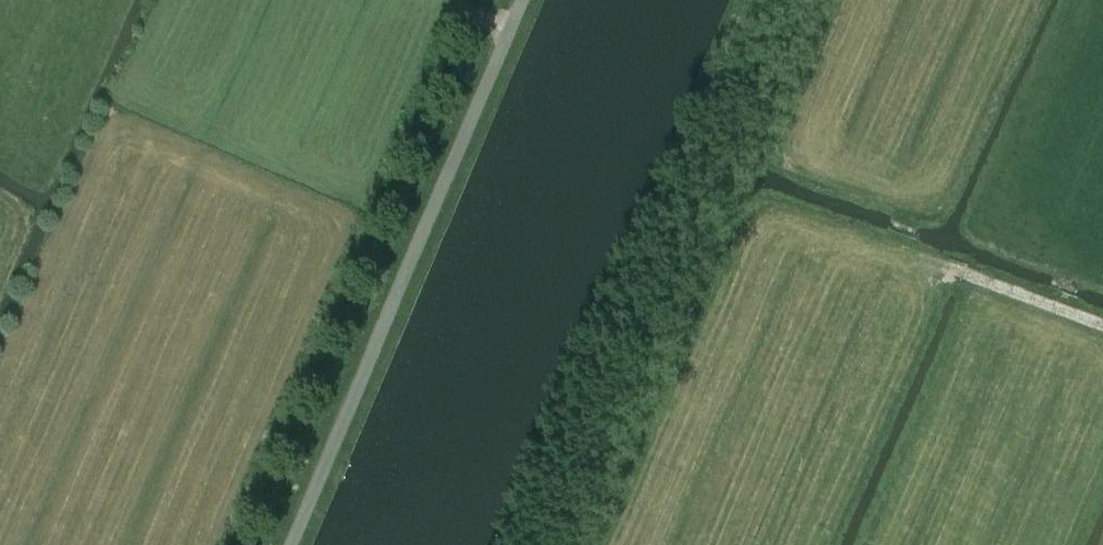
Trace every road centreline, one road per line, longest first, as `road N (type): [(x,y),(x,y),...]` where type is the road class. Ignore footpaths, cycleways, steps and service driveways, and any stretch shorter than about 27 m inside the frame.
road 1 (unclassified): [(530,544),(760,0)]
road 2 (unclassified): [(291,544),(521,0)]

